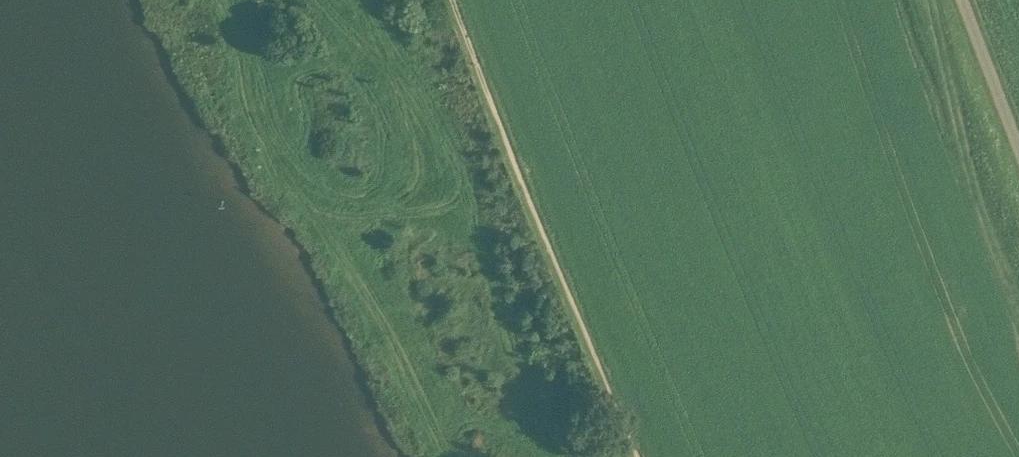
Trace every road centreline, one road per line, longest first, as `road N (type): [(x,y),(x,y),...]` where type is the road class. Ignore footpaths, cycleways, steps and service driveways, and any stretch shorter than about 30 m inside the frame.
road 1 (unclassified): [(1018,133),(967,0)]

